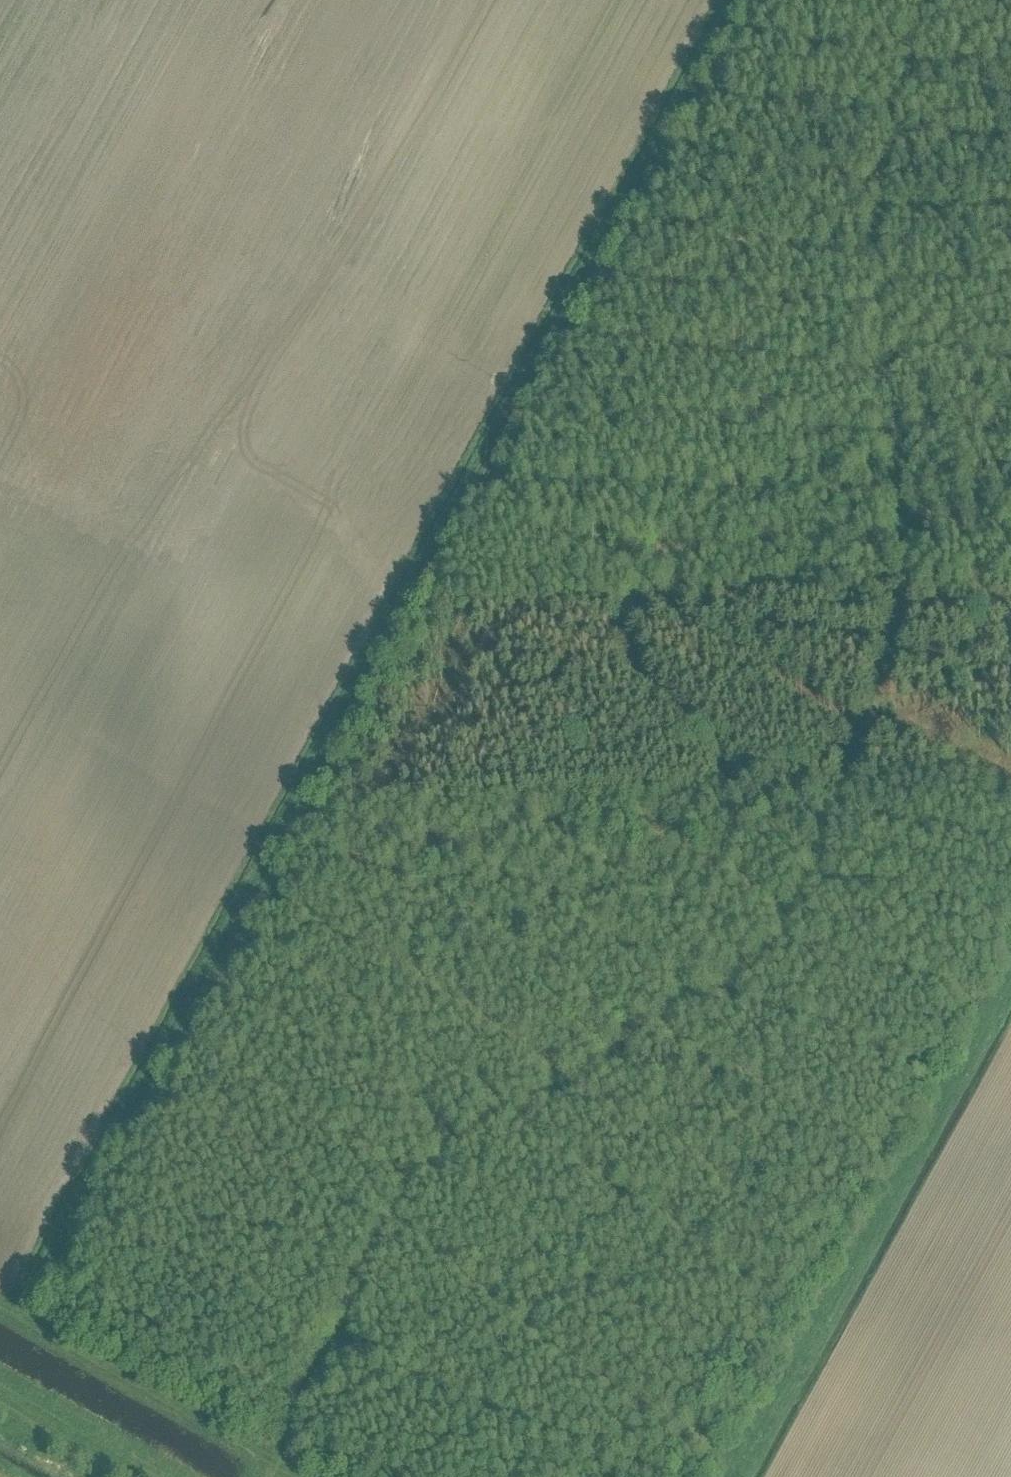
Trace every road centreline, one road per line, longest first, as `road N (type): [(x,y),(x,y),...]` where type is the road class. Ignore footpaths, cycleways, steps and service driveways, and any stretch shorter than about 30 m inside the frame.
road 1 (track): [(0,1313),(269,1462)]
road 2 (track): [(0,1390),(154,1476)]

